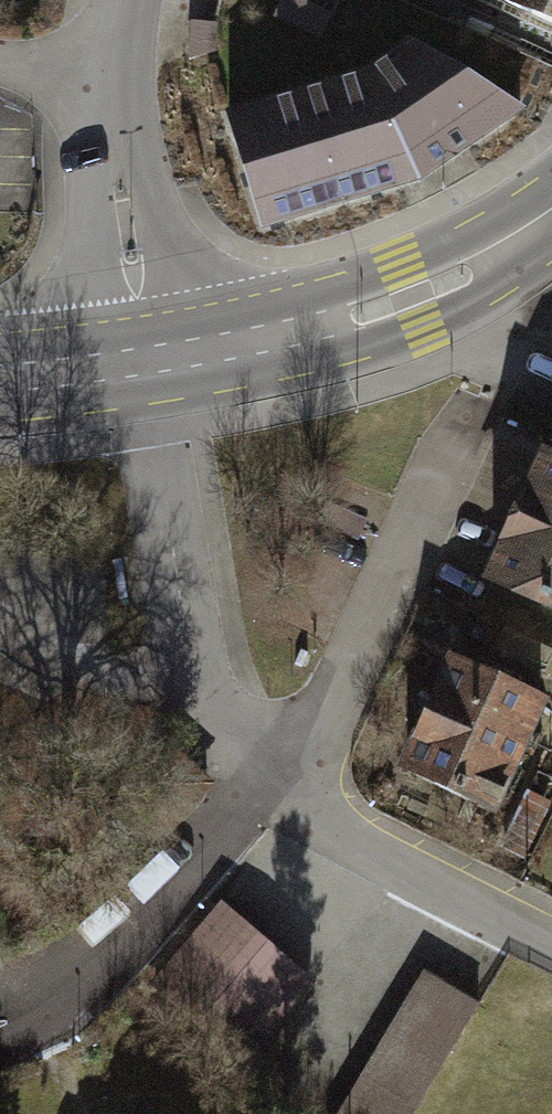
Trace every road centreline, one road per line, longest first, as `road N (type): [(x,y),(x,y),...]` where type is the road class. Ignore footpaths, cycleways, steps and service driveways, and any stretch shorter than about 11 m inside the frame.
road 1 (unclassified): [(551,935),(278,791),(230,736),(197,678),(147,362)]
road 2 (residential): [(147,362),(111,142),(108,74)]
road 3 (primary): [(412,296),(304,331),(147,362)]
road 4 (primary): [(412,296),(551,214)]
road 5 (primary): [(147,362),(0,378)]

